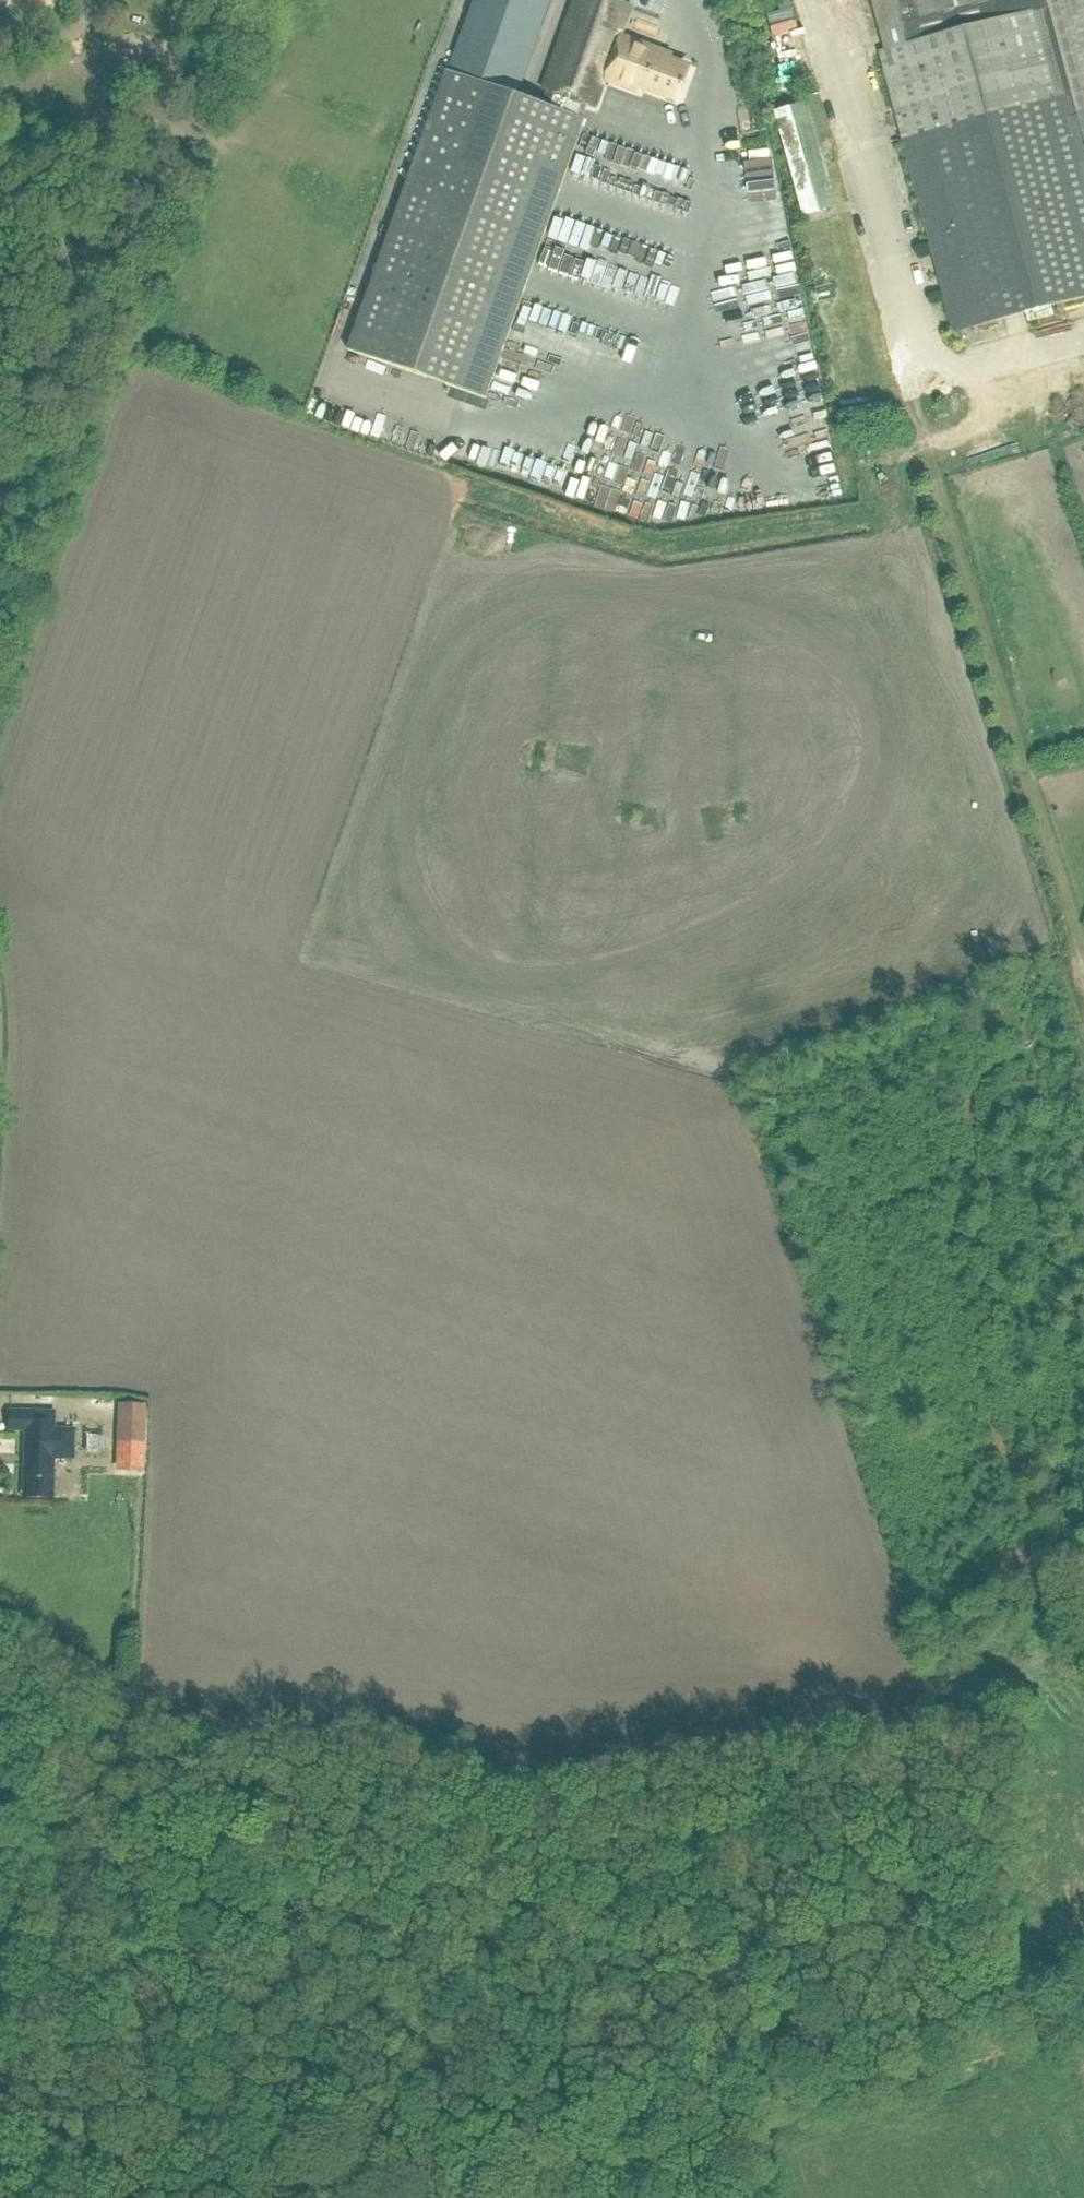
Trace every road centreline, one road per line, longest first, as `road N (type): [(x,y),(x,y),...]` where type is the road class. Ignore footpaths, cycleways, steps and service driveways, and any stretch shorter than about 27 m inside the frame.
road 1 (track): [(237,2197),(315,2193),(976,2057),(1083,2012)]
road 2 (track): [(911,375),(908,391),(1083,955)]
road 3 (unclassified): [(0,1687),(86,1802),(102,1863),(93,1901),(0,2103)]
road 4 (track): [(62,1968),(82,2006),(122,2146),(155,2186),(185,2197)]
road 5 (track): [(102,1849),(242,1809),(281,1749)]

